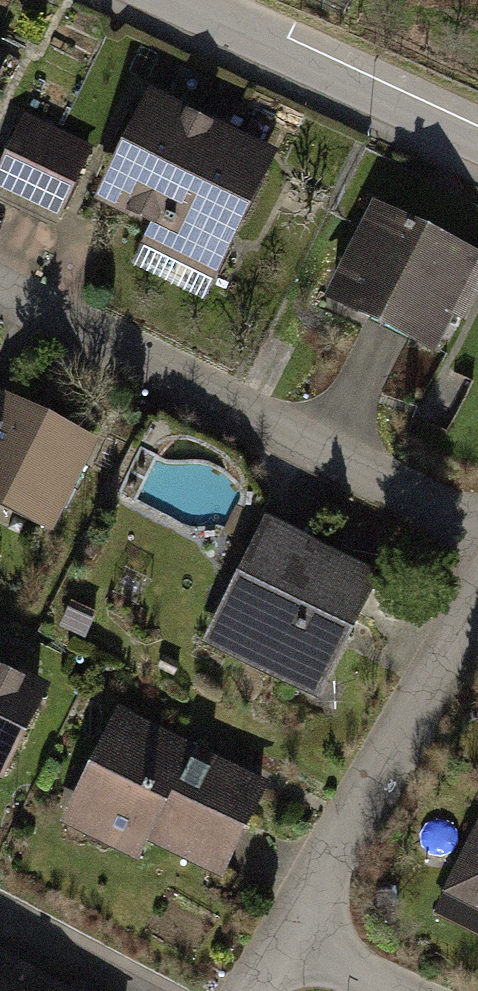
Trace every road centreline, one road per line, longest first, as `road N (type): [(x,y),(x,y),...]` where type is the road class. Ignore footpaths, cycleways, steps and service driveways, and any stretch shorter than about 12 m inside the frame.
road 1 (residential): [(0,293),(477,532)]
road 2 (residential): [(477,598),(280,943)]
road 3 (residential): [(477,139),(176,0)]

